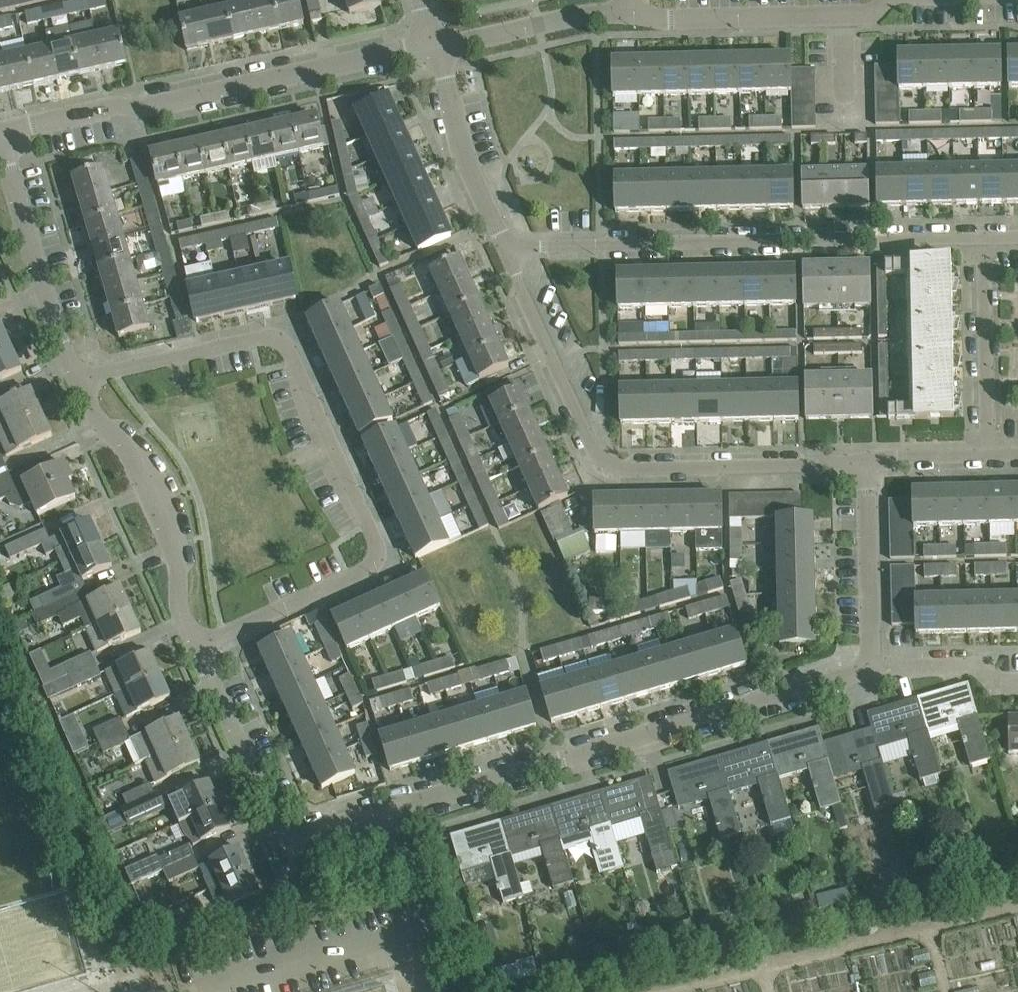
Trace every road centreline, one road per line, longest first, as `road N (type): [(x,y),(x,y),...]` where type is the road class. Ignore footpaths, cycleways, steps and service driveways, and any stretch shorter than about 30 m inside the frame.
road 1 (residential): [(197,648),(365,570),(376,554),(369,524),(280,338),(77,376)]
road 2 (residential): [(282,831),(302,836),(868,662)]
road 3 (residential): [(865,461),(605,465),(504,247)]
road 4 (residential): [(504,247),(983,237)]
road 5 (unclassified): [(0,131),(436,45)]
road 6 (residential): [(197,648),(179,605),(169,538),(132,455),(96,416),(77,376)]
road 7 (unclassified): [(632,11),(669,19),(869,15),(887,0)]
road 8 (residential): [(77,376),(0,142)]
road 9 (residential): [(983,237),(988,456)]
road 10 (residential): [(504,247),(462,150),(436,45)]
road 11 (residential): [(282,831),(197,648)]
road 12 (residential): [(868,662),(865,461)]
road 13 (unclassified): [(436,45),(632,11)]
road 14 (residential): [(868,662),(972,666),(1001,685),(1017,685)]
road 15 (residential): [(988,456),(865,461)]

